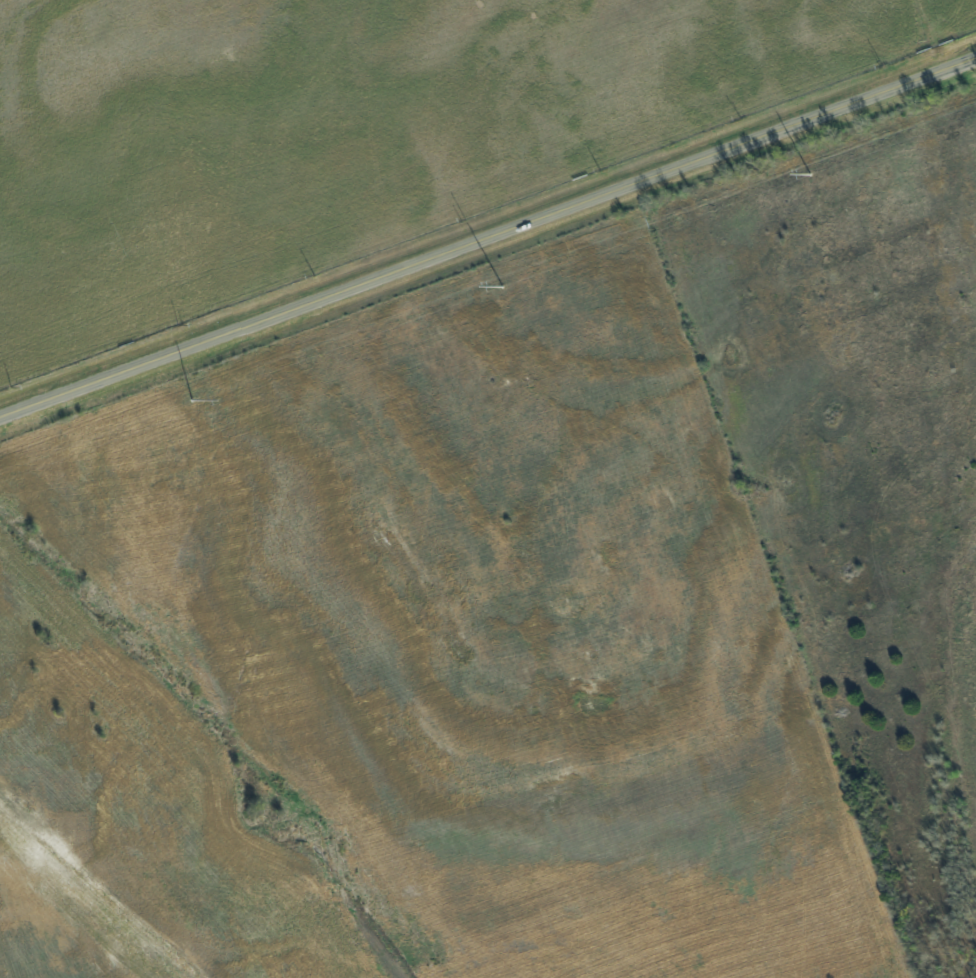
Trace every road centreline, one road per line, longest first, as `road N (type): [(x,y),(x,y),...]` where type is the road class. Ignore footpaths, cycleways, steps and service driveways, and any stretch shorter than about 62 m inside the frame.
road 1 (tertiary): [(0,417),(975,58)]

